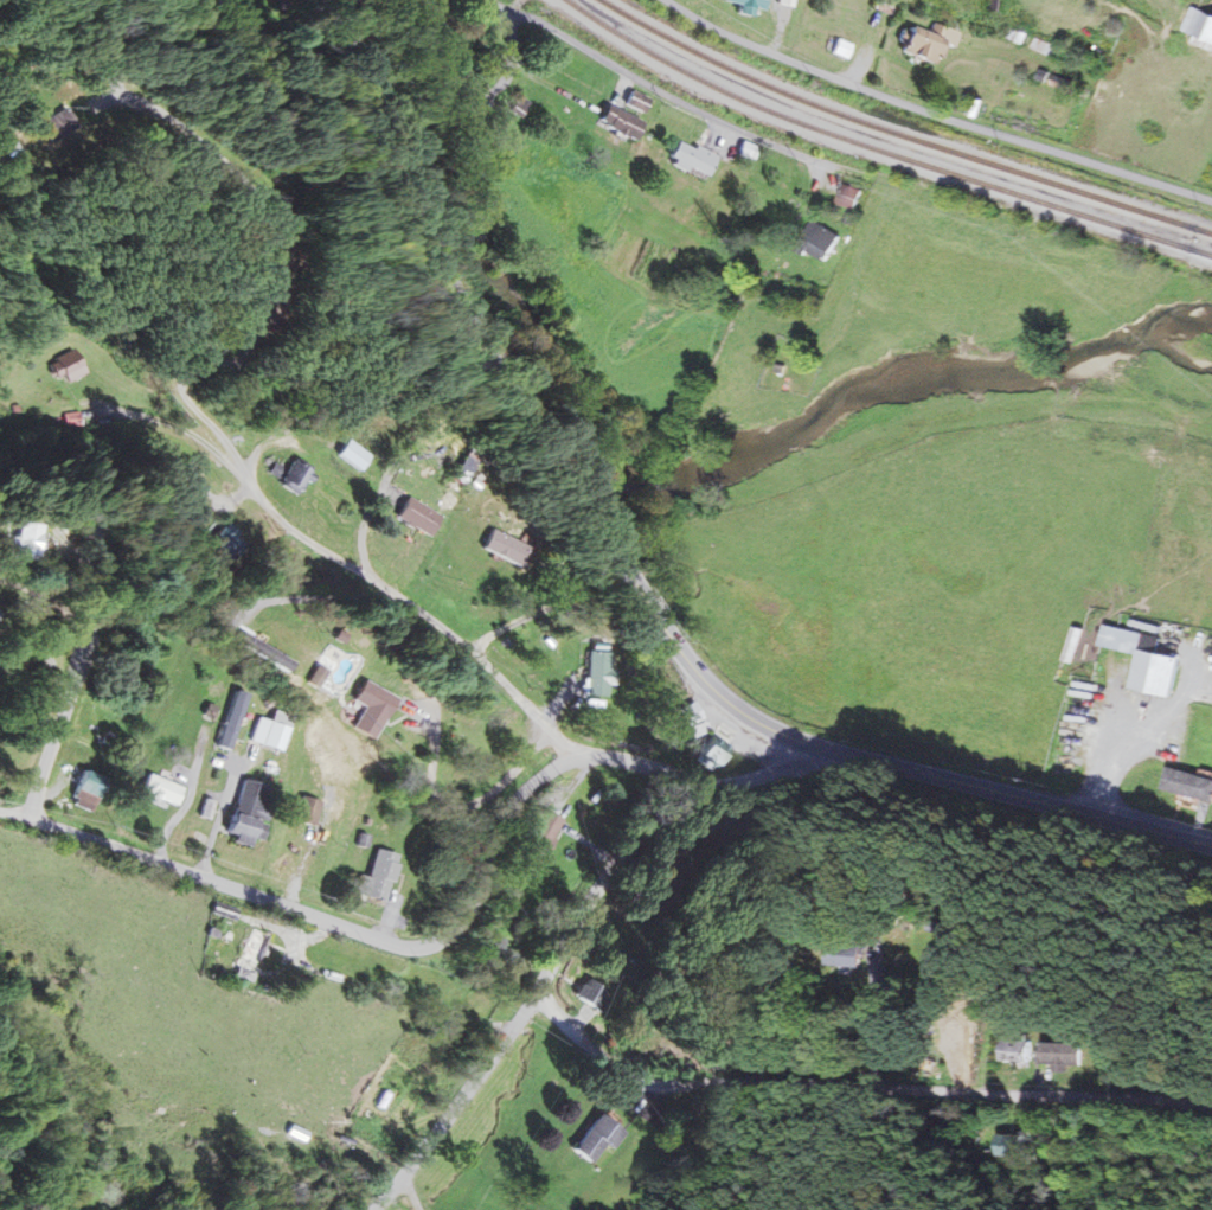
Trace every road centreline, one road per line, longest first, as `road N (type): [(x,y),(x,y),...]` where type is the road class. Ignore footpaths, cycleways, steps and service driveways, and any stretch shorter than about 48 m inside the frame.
road 1 (residential): [(582,750),(551,731),(443,628),(290,527),(254,487),(184,388),(198,365),(235,361),(254,332),(276,261),(267,207),(161,115),(132,103),(96,103)]
road 2 (residential): [(0,811),(419,948),(460,926),(493,838),(518,798),(582,750),(717,788)]
road 3 (residential): [(537,992),(621,1077),(652,1088),(769,1082),(1211,1109)]
road 4 (residential): [(373,1209),(517,1024),(584,907),(631,847),(717,788),(865,758)]
road 5 (secondary): [(648,603),(467,318),(378,101),(318,0)]
road 6 (residential): [(1211,200),(925,111),(754,46),(667,0)]
road 7 (secondary): [(1211,845),(865,758)]
road 8 (residential): [(504,15),(536,20),(716,120),(820,165)]
road 9 (secondary): [(865,758),(800,741),(744,713),(693,668),(656,615)]
road 10 (residential): [(393,134),(504,81),(514,45),(490,0)]

